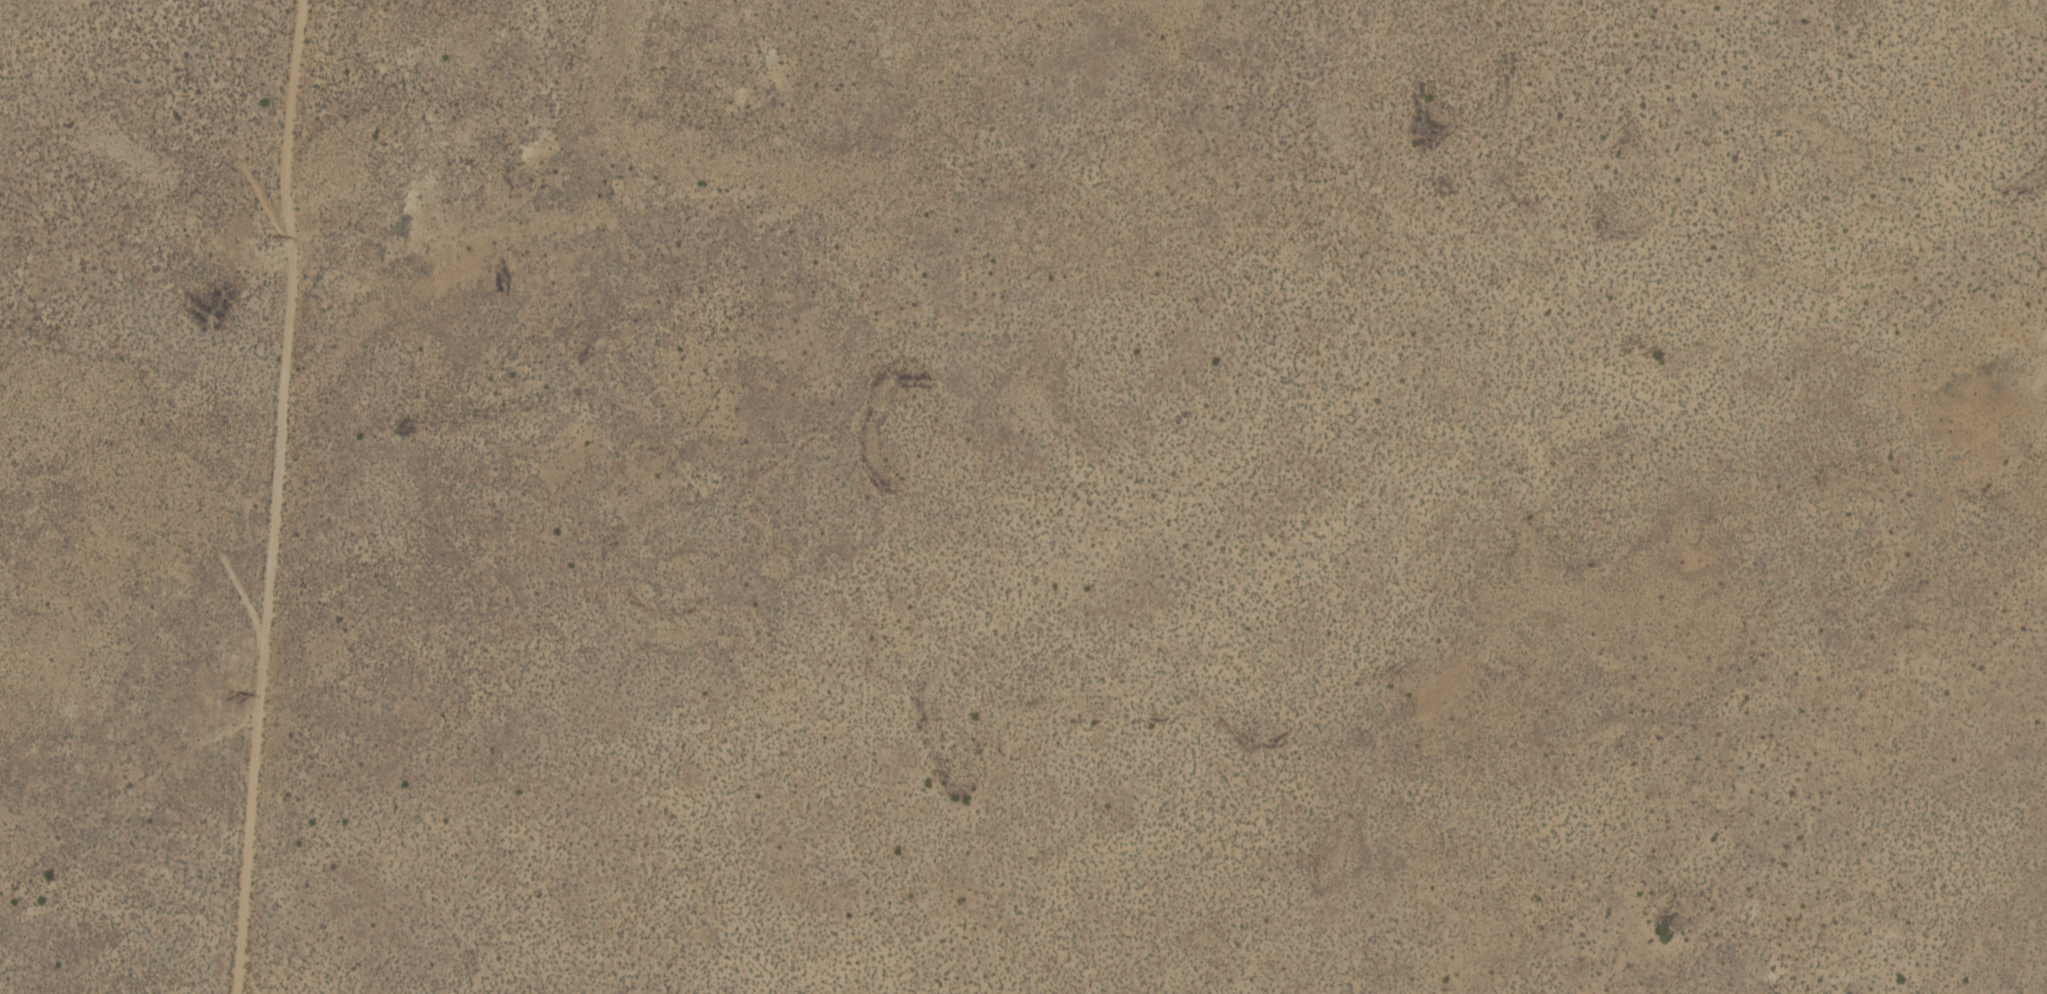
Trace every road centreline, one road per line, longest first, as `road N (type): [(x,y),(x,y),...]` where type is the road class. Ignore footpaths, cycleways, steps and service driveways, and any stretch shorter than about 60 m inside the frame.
road 1 (residential): [(292,993),(371,0)]

